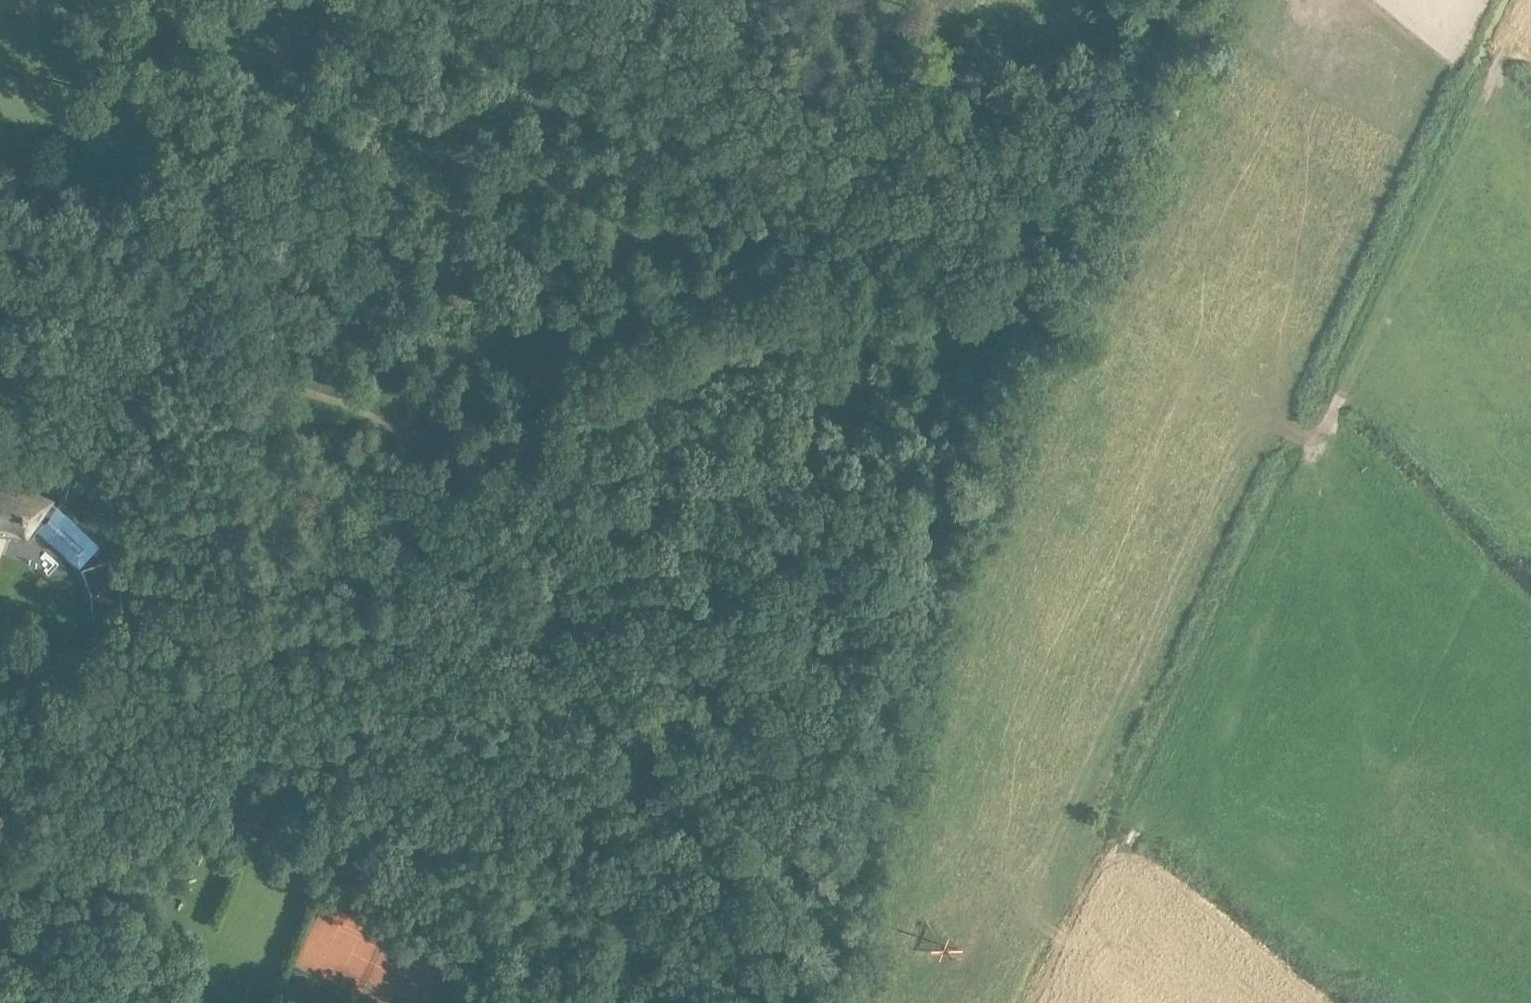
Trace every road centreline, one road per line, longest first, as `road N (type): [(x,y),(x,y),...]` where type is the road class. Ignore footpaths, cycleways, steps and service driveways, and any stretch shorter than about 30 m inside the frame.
road 1 (track): [(785,793),(922,499),(786,569),(696,563)]
road 2 (track): [(922,499),(1153,0)]
road 3 (track): [(1283,423),(1321,438),(1106,893)]
road 4 (track): [(1321,438),(1526,0)]

